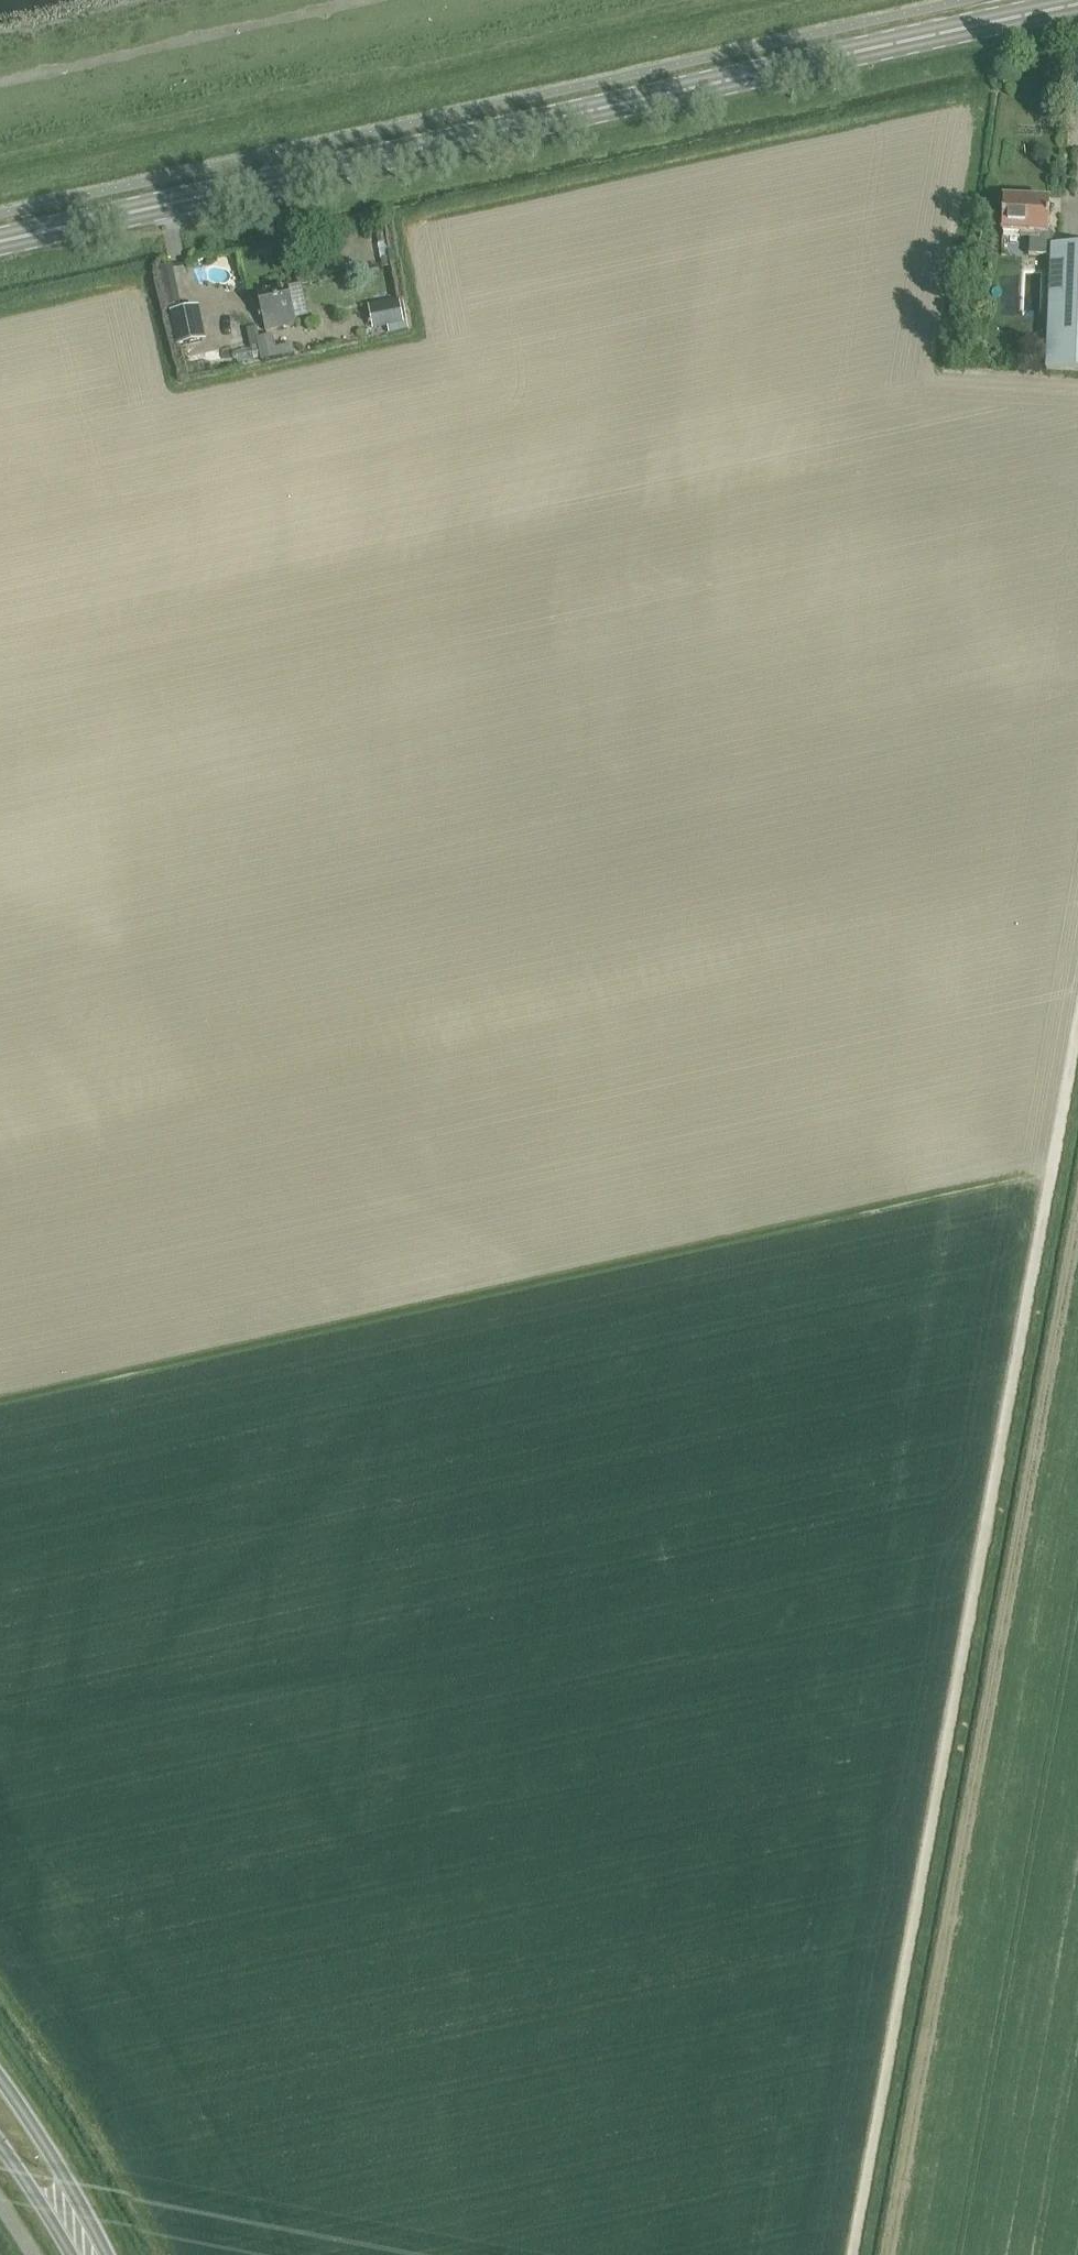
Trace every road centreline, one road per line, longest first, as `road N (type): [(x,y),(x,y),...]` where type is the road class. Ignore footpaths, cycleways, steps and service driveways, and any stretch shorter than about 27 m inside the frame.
road 1 (track): [(1077,1022),(855,2254)]
road 2 (primary): [(1077,7),(0,245)]
road 3 (secondary): [(105,2254),(71,2187),(0,2082)]
road 4 (secondary): [(0,2152),(68,2254)]

